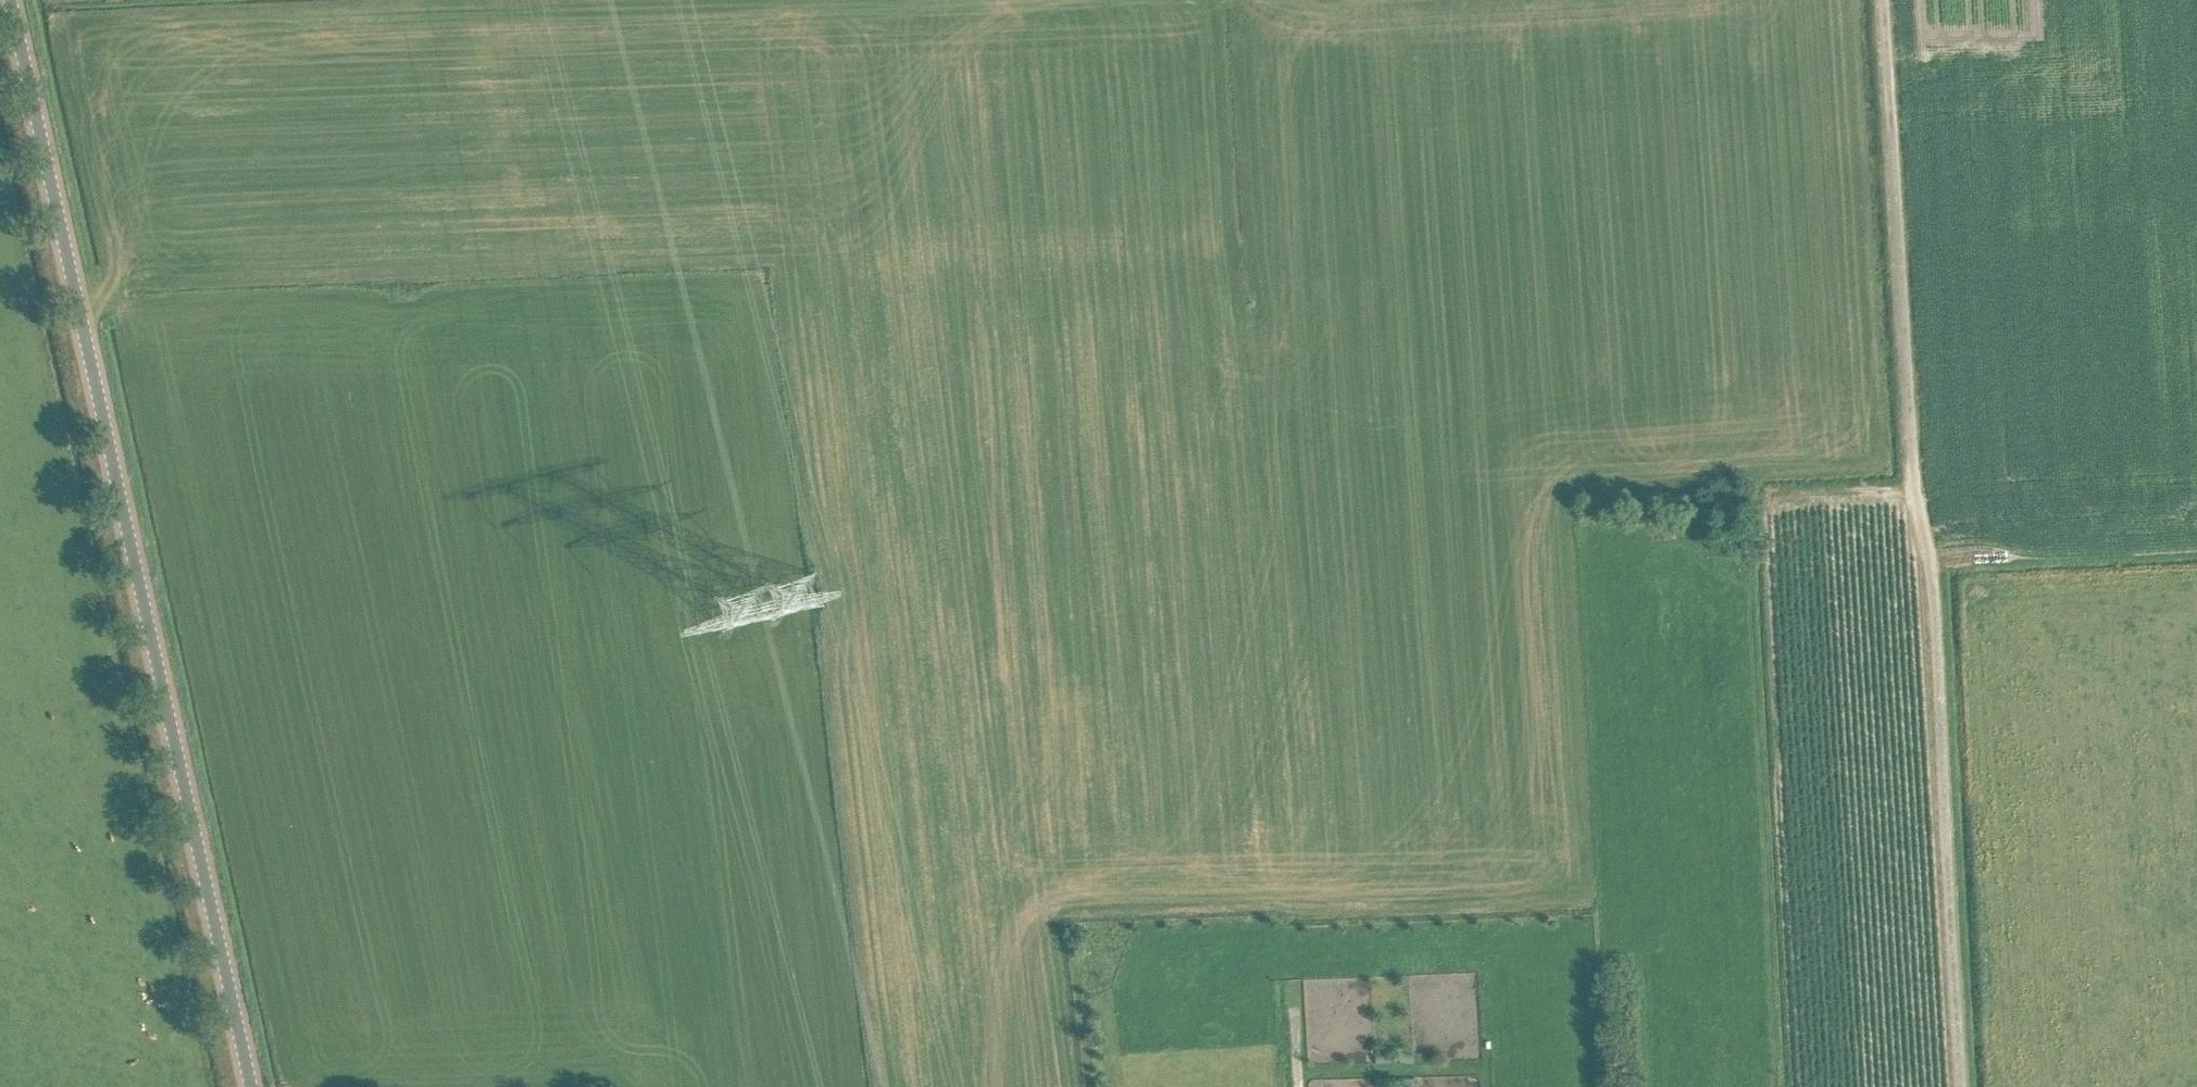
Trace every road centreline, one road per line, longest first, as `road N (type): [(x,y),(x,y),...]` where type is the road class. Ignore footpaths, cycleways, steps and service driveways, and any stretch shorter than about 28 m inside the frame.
road 1 (tertiary): [(251,1086),(10,0)]
road 2 (track): [(1885,0),(1911,487),(1933,585),(1960,1086)]

